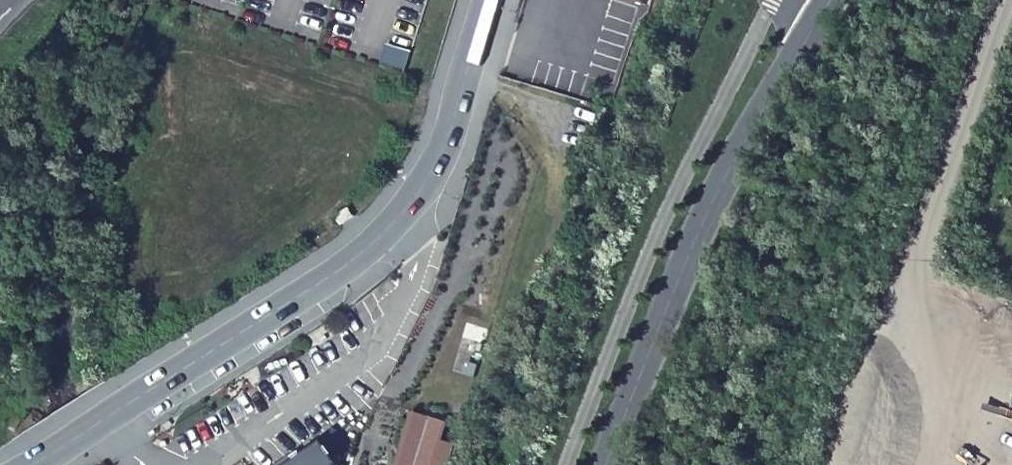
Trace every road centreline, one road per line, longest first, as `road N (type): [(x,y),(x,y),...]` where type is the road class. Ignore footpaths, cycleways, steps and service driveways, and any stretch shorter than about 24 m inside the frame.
road 1 (tertiary): [(494,0),(444,147),(416,199),(379,242),(32,464)]
road 2 (residential): [(601,464),(728,168),(813,21)]

